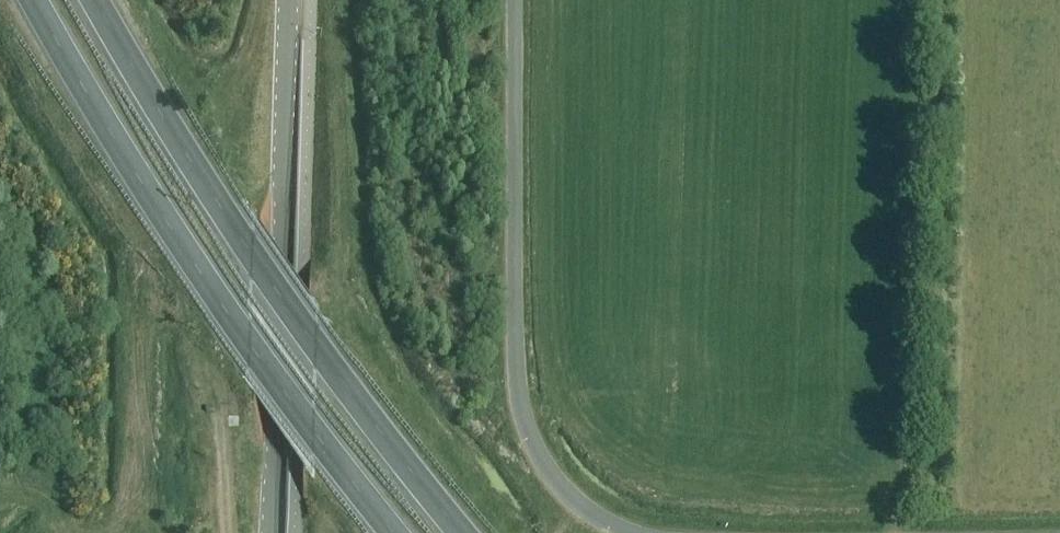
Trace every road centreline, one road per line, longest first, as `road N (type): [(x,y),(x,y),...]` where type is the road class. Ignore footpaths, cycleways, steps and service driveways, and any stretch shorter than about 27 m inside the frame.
road 1 (trunk): [(465,532),(335,370),(237,230),(96,0)]
road 2 (trunk): [(36,0),(115,138),(254,347),(395,532)]
road 3 (unclassified): [(512,0),(519,407),(562,490),(626,532)]
road 4 (tertiary): [(270,532),(288,0)]

